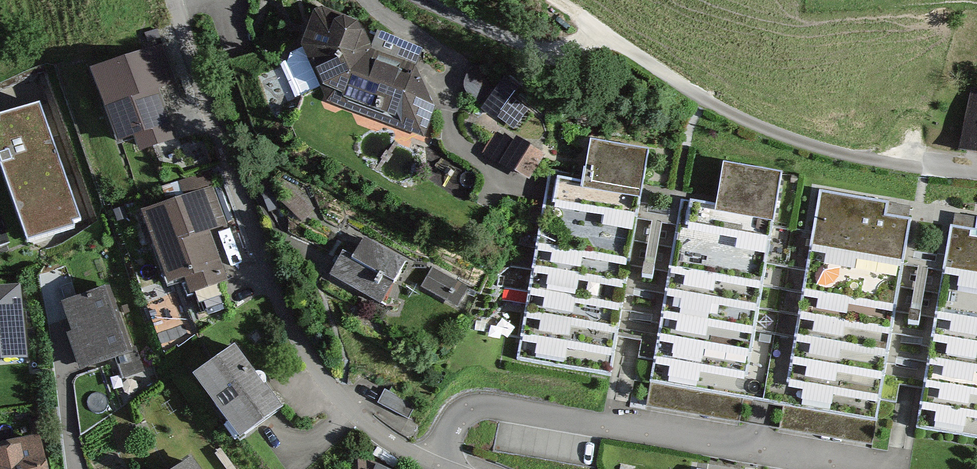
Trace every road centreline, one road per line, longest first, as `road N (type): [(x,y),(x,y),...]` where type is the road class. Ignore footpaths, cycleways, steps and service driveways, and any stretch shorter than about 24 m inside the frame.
road 1 (residential): [(175,0),(291,339),(365,424),(441,468)]

